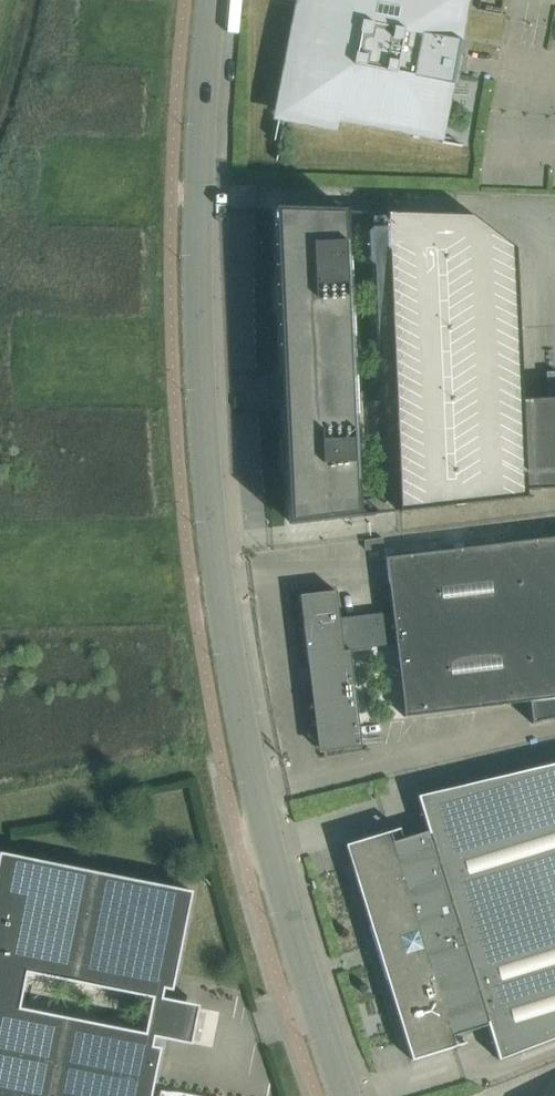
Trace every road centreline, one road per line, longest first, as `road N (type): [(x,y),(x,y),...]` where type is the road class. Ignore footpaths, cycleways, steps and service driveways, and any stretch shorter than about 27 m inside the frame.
road 1 (unclassified): [(346,1095),(256,789),(216,562),(201,391),(198,196),(211,0)]

